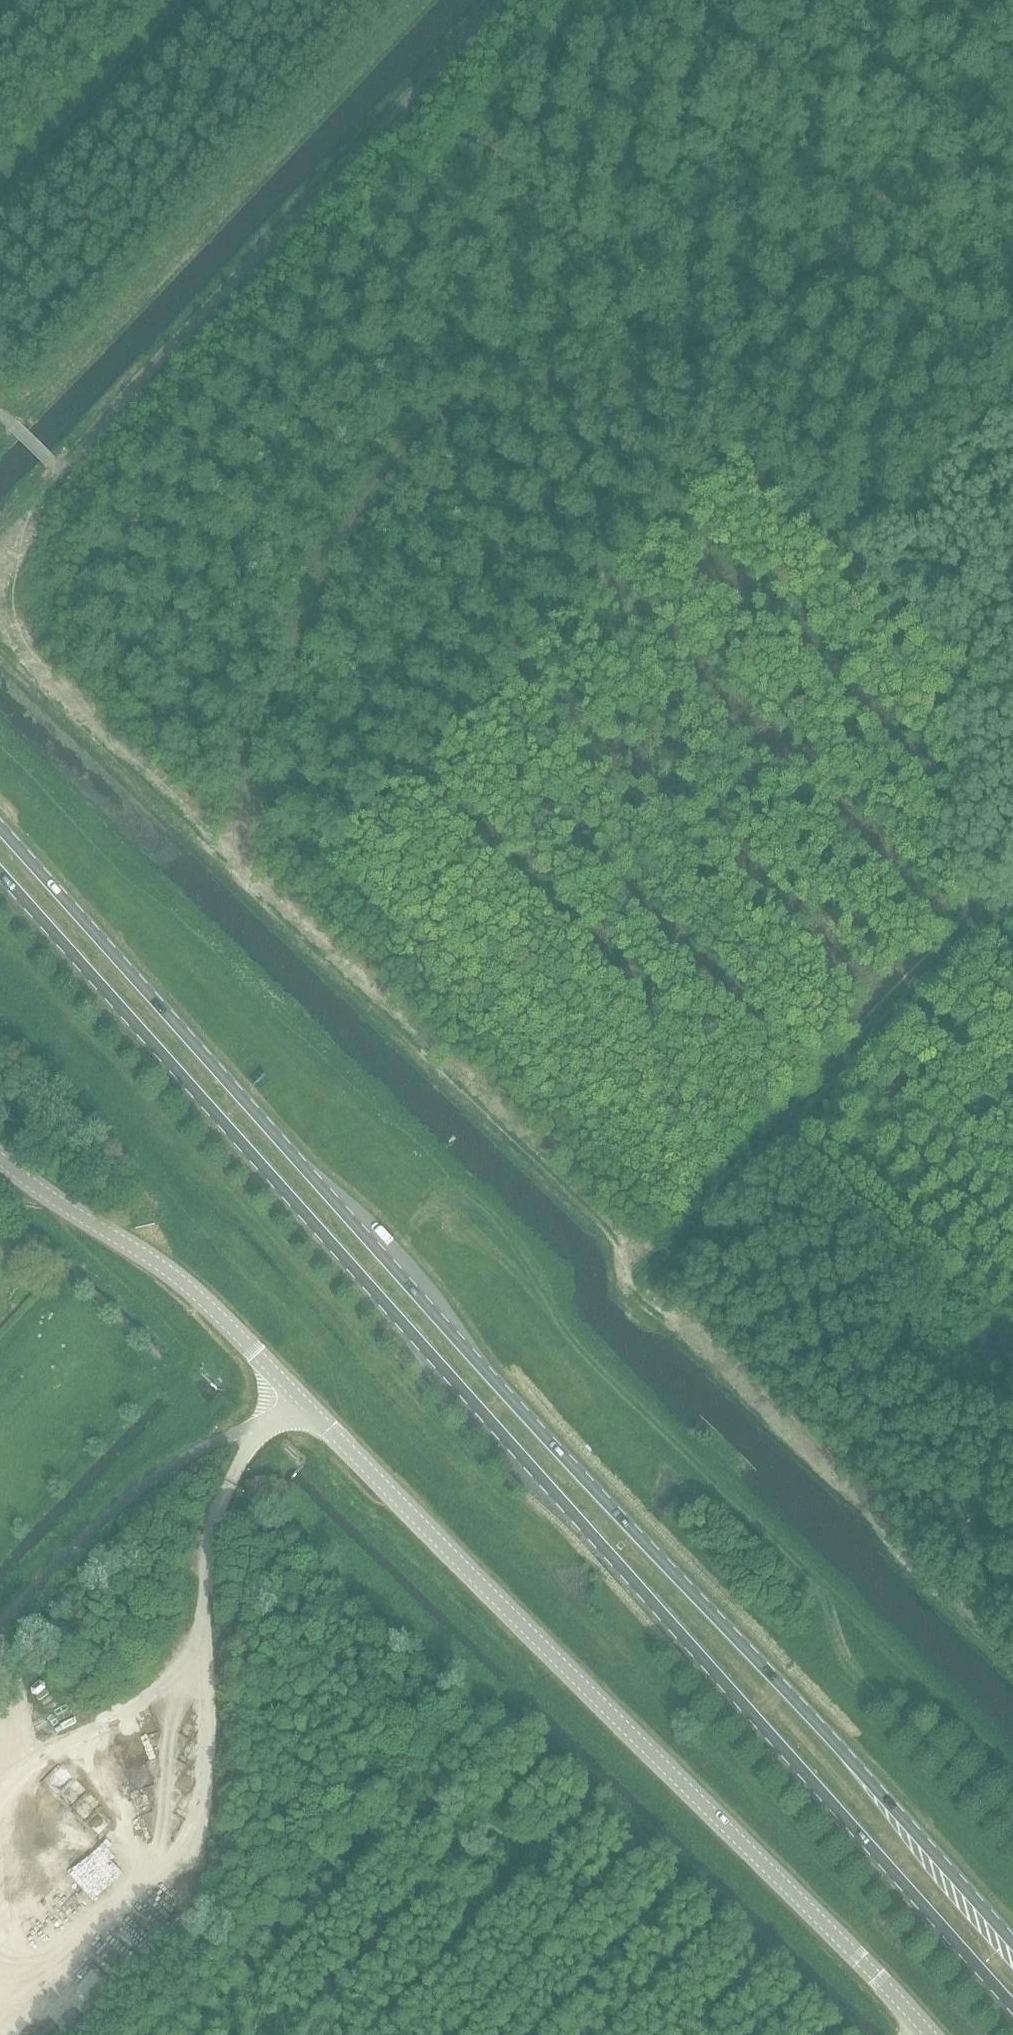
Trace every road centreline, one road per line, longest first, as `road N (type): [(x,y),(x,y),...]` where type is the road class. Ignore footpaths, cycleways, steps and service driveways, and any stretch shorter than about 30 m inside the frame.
road 1 (track): [(1012,153),(665,363),(473,396),(399,452),(324,569),(274,689),(246,789),(254,834),(312,894),(407,946),(848,1067),(1012,1237)]
road 2 (primary): [(0,872),(1012,2005)]
road 3 (primary): [(1012,1950),(0,826)]
road 4 (unclassified): [(930,2034),(198,1296),(0,1157)]
road 5 (track): [(622,1286),(609,1240),(0,643)]
road 6 (track): [(1012,706),(397,112)]
road 7 (track): [(1012,607),(965,659),(960,959),(622,1286)]
road 8 (track): [(521,1705),(199,2034)]
road 9 (track): [(143,1255),(171,1220),(160,1185),(0,1005)]

